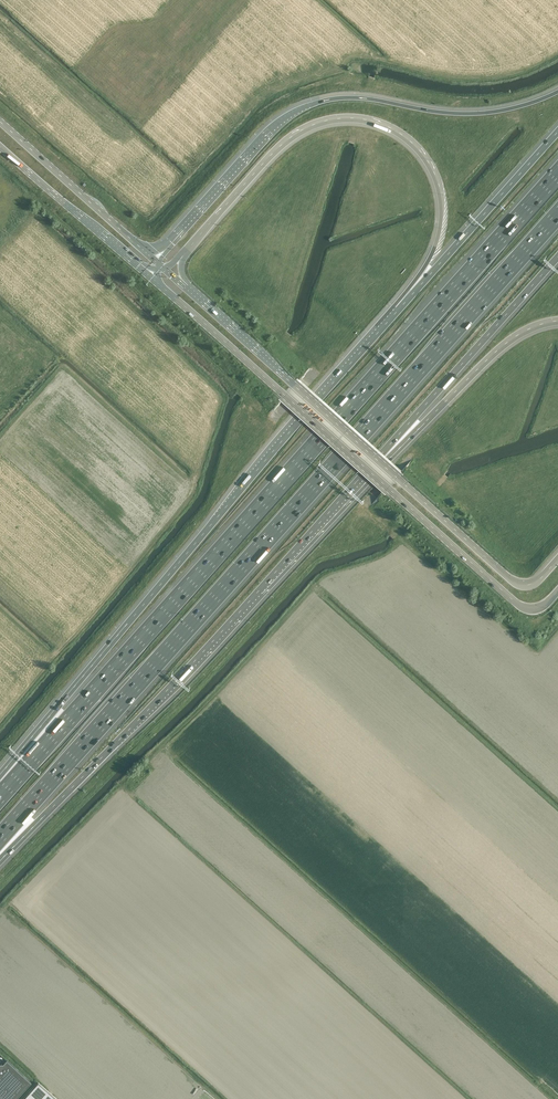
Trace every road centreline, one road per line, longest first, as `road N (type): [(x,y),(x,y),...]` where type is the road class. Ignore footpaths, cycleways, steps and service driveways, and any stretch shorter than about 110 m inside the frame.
road 1 (motorway): [(557,173),(0,797)]
road 2 (motorway): [(0,837),(557,216)]
road 3 (motorway): [(389,321),(58,706),(0,795)]
road 4 (motorway): [(150,276),(518,605),(538,608),(557,591)]
road 5 (motorway): [(0,851),(193,663),(364,472)]
road 6 (motorway): [(182,255),(291,137),(332,119),(376,122),(420,149),(440,186),(442,212),(438,239),(389,321)]
road 7 (motorway): [(557,91),(476,113),(360,97),(310,106),(273,128),(154,260)]
road 8 (motorway): [(364,472),(557,256)]
road 9 (motorway): [(379,460),(185,288)]
road 10 (motorway): [(557,131),(389,321)]
road 11 (motorway): [(557,559),(534,583),(515,583),(379,460)]
road 12 (motorway): [(379,460),(506,343),(557,321)]
road 13 (secondary): [(154,260),(0,121)]
road 14 (secondary): [(0,146),(150,276)]

